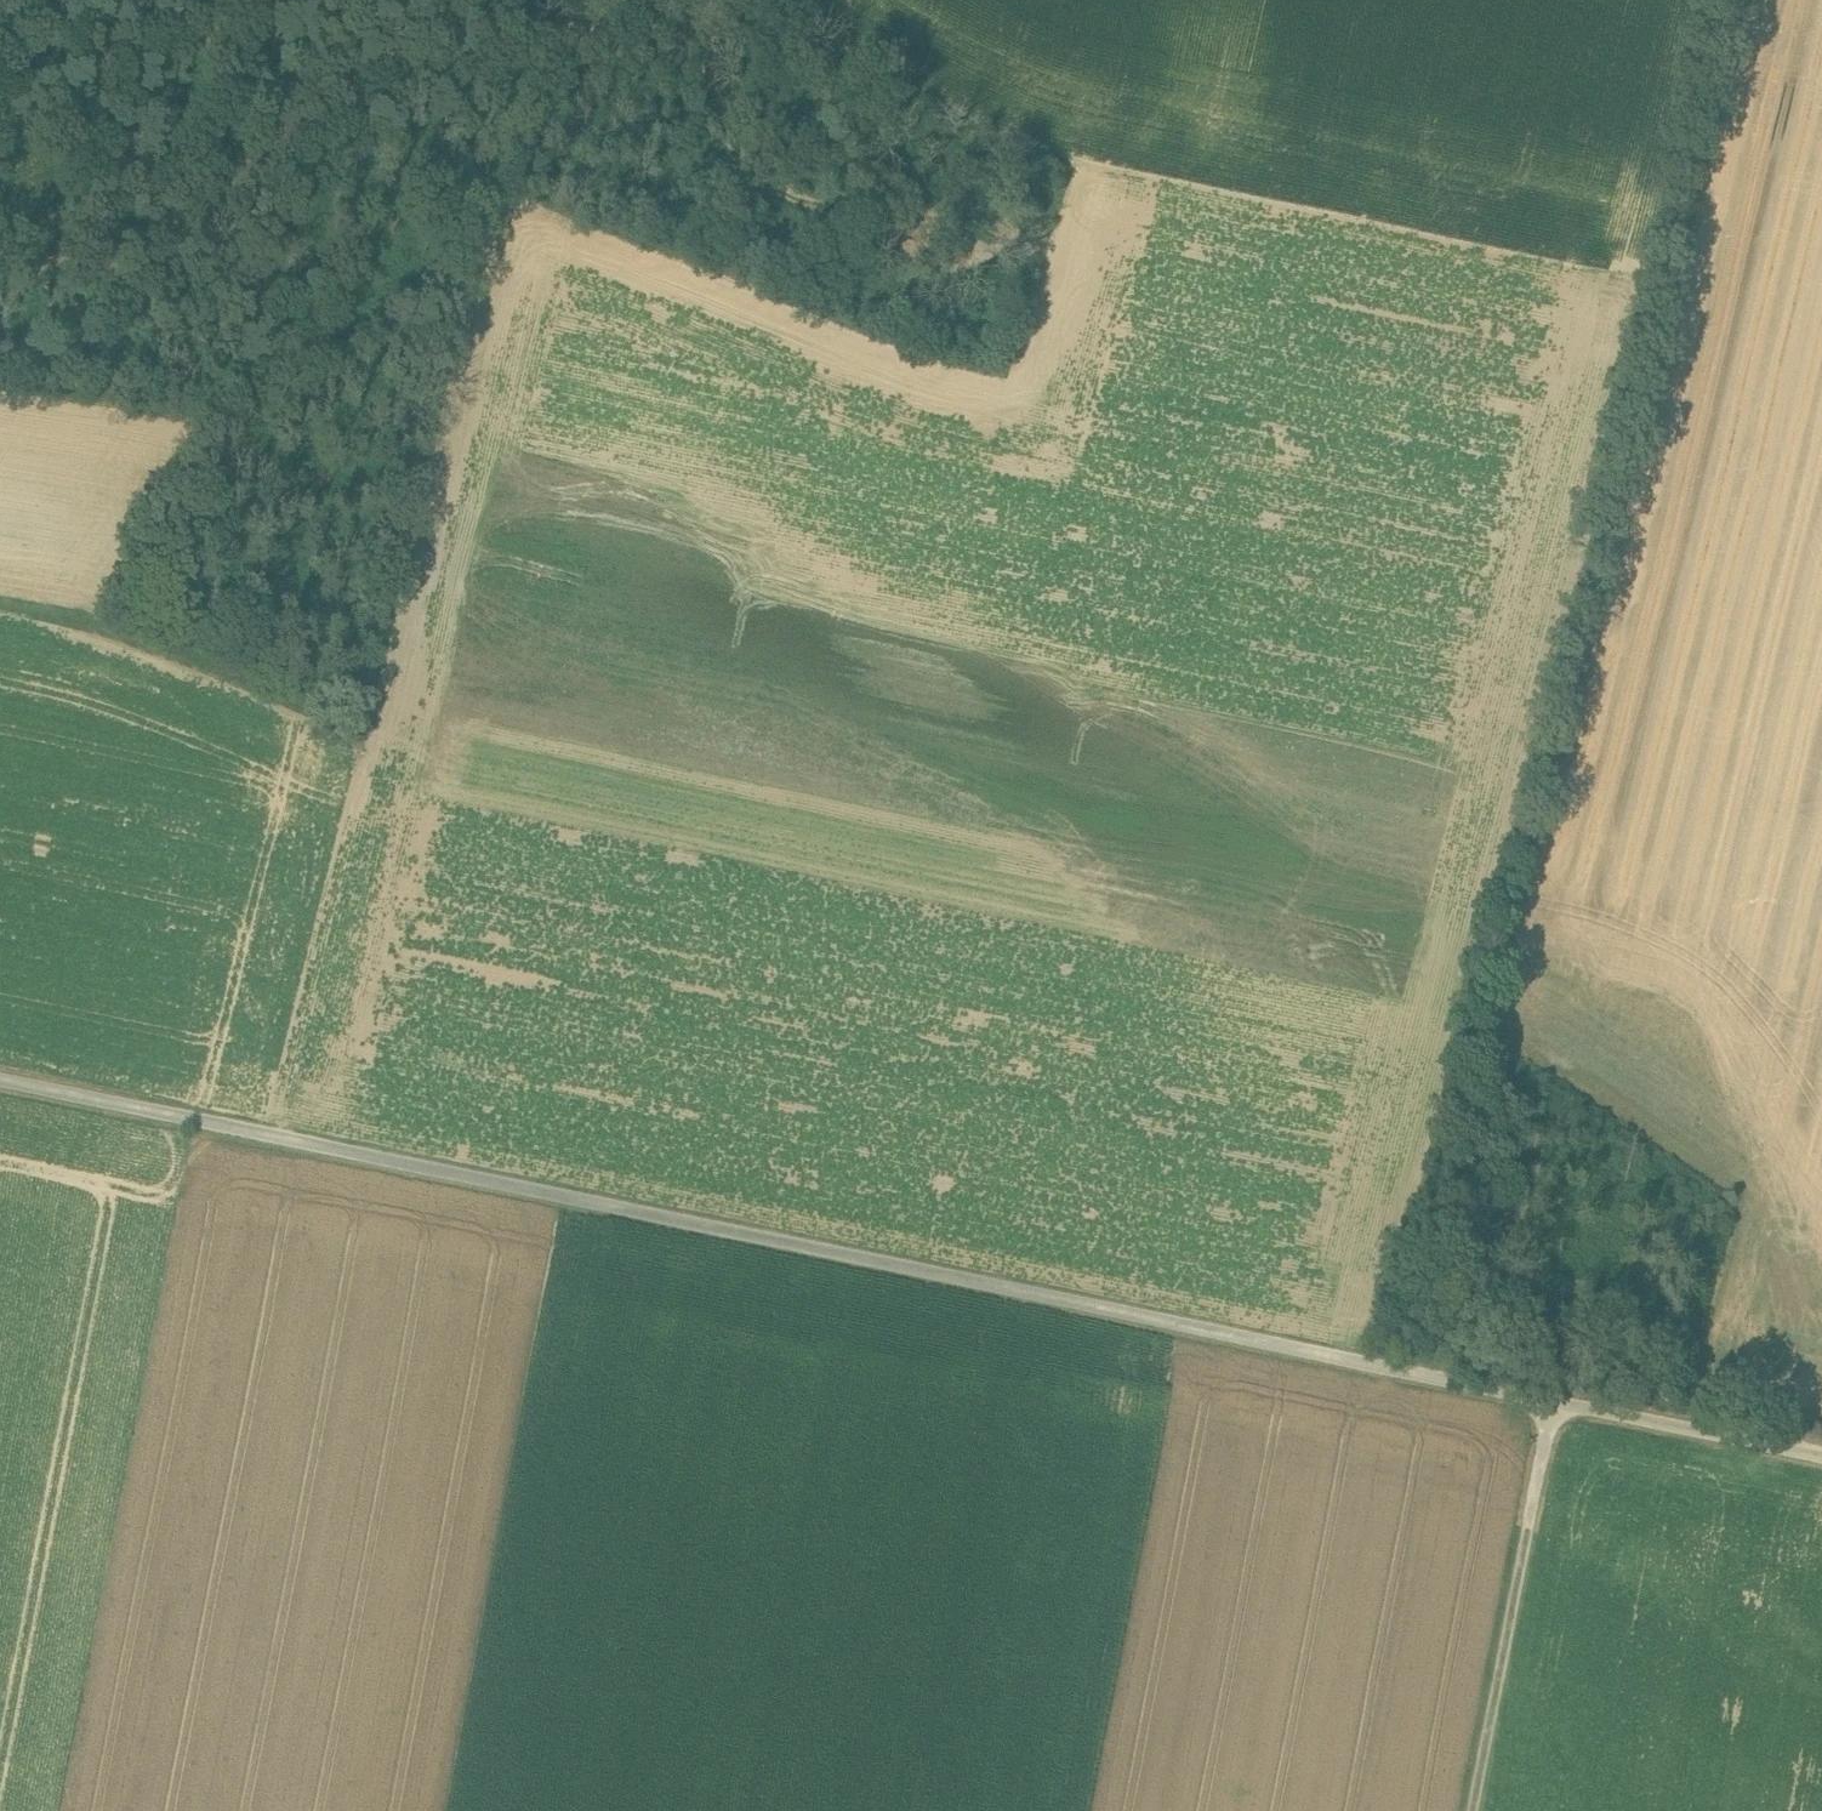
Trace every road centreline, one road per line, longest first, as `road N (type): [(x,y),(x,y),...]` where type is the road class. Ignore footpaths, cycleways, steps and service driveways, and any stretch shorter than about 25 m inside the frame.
road 1 (unclassified): [(1821,1448),(0,1079)]

